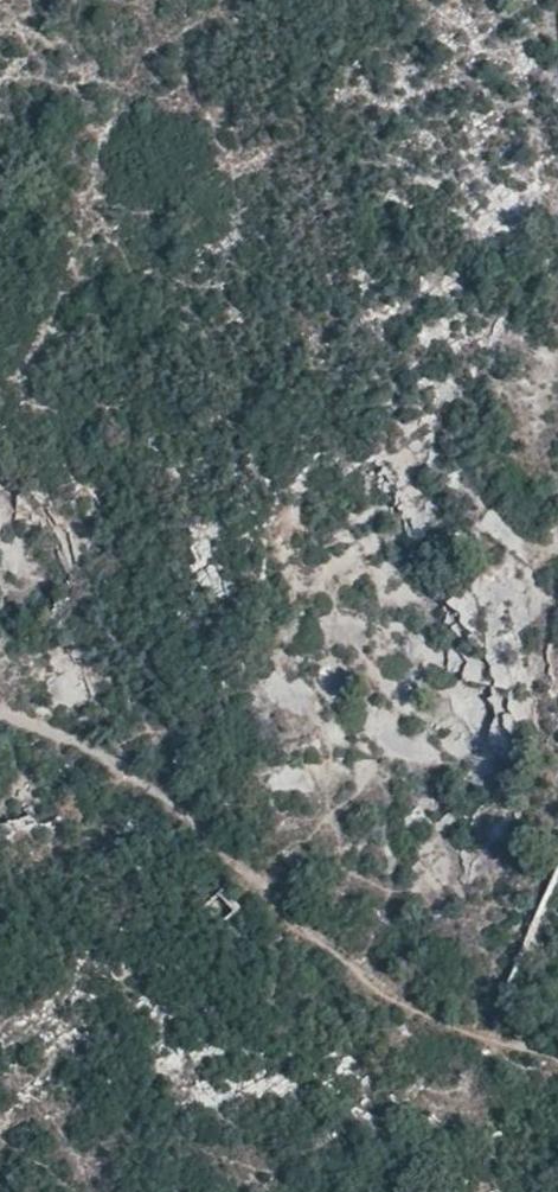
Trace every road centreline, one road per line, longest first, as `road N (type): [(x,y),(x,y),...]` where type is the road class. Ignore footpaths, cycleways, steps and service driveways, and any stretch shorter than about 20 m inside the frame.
road 1 (track): [(0,713),(68,740),(159,794),(257,882)]

